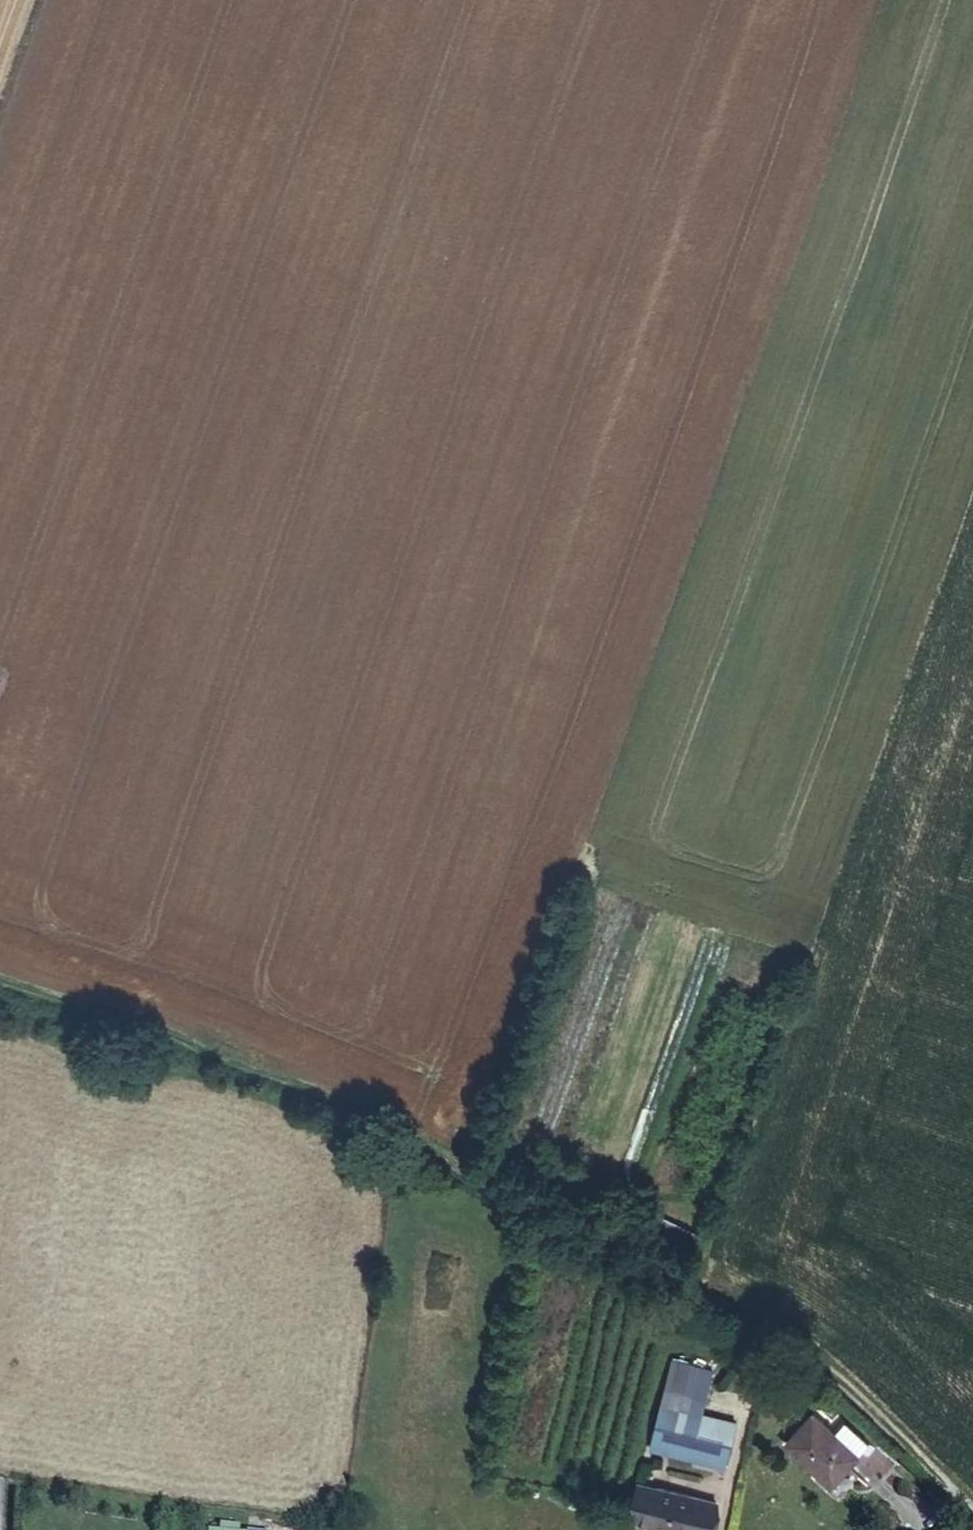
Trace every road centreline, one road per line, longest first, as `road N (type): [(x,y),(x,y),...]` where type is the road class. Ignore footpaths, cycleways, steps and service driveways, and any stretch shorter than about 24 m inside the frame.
road 1 (track): [(0,985),(200,1048),(466,1166),(655,1280)]

